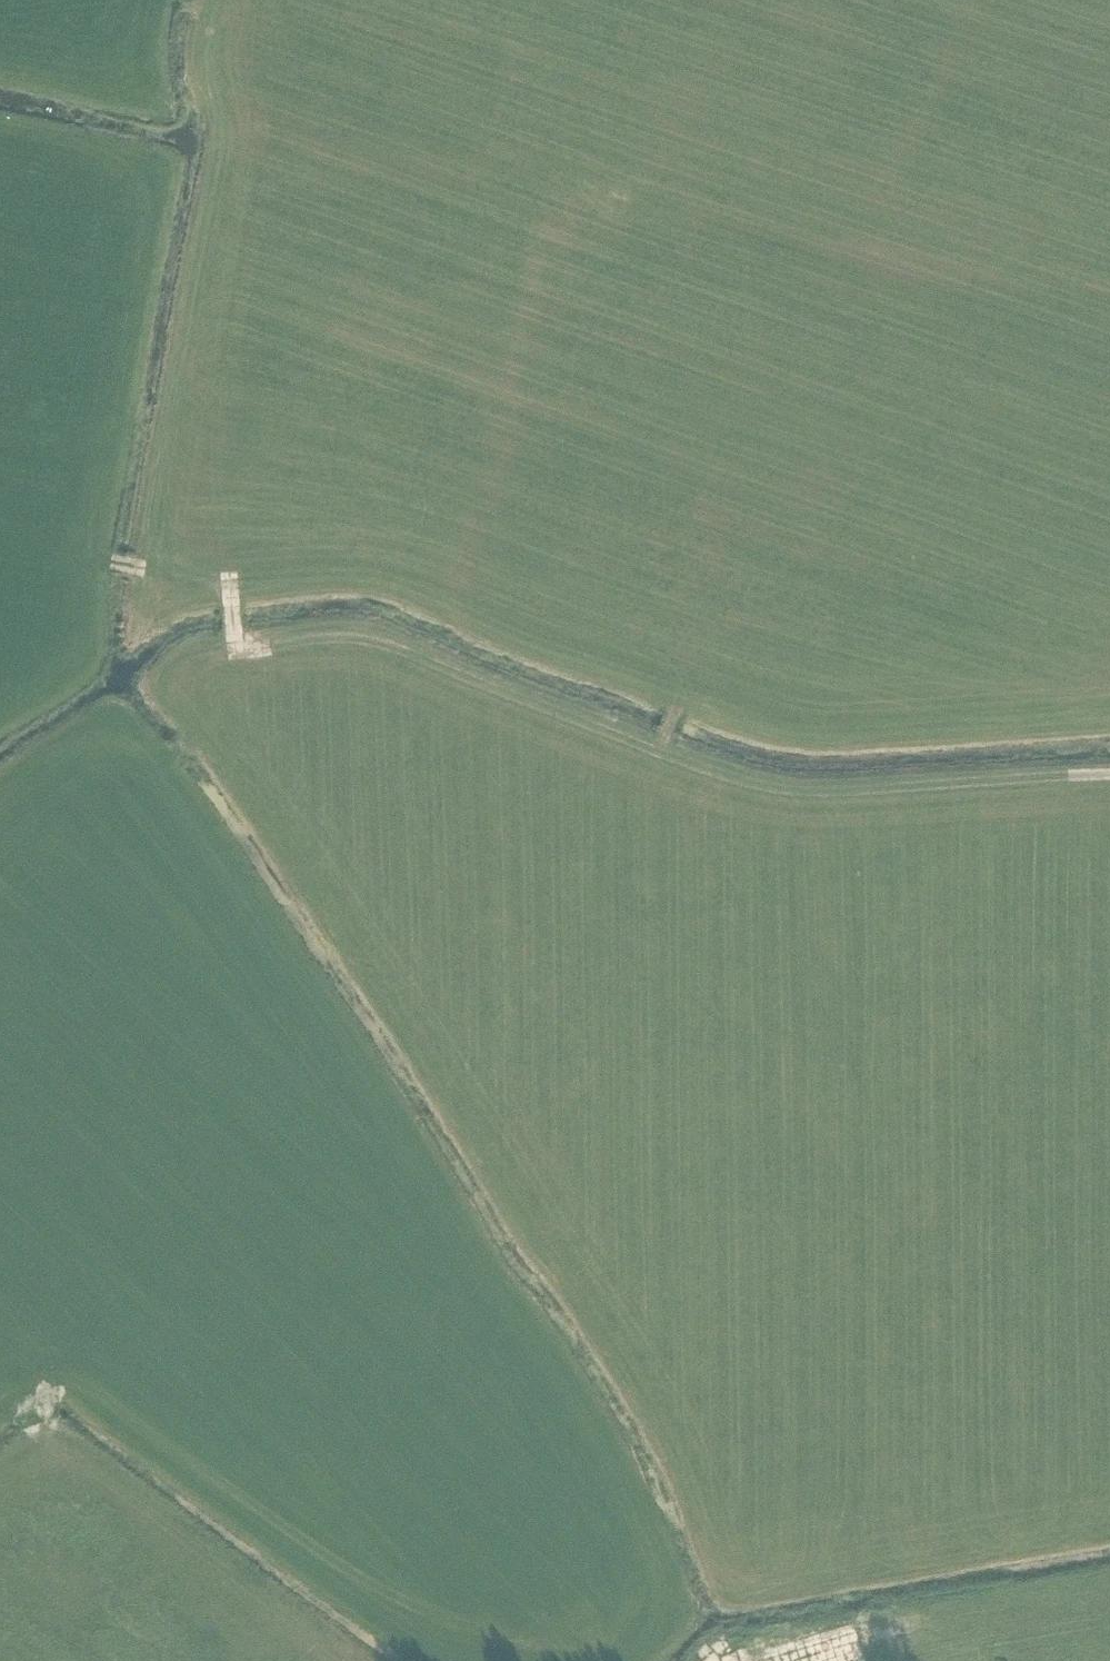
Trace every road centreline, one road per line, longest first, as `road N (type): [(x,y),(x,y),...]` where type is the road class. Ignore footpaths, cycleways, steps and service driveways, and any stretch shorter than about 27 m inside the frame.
road 1 (track): [(1109,778),(789,789),(712,769),(359,639),(232,653),(228,585)]

